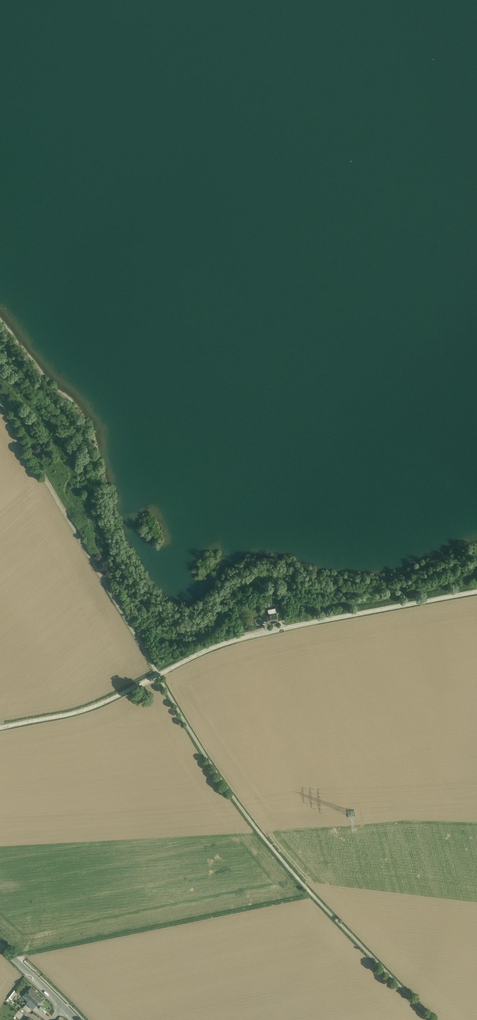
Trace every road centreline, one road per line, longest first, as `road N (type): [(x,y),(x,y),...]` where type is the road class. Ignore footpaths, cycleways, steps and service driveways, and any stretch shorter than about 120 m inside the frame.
road 1 (unclassified): [(0,728),(100,705),(245,637),(476,592)]

